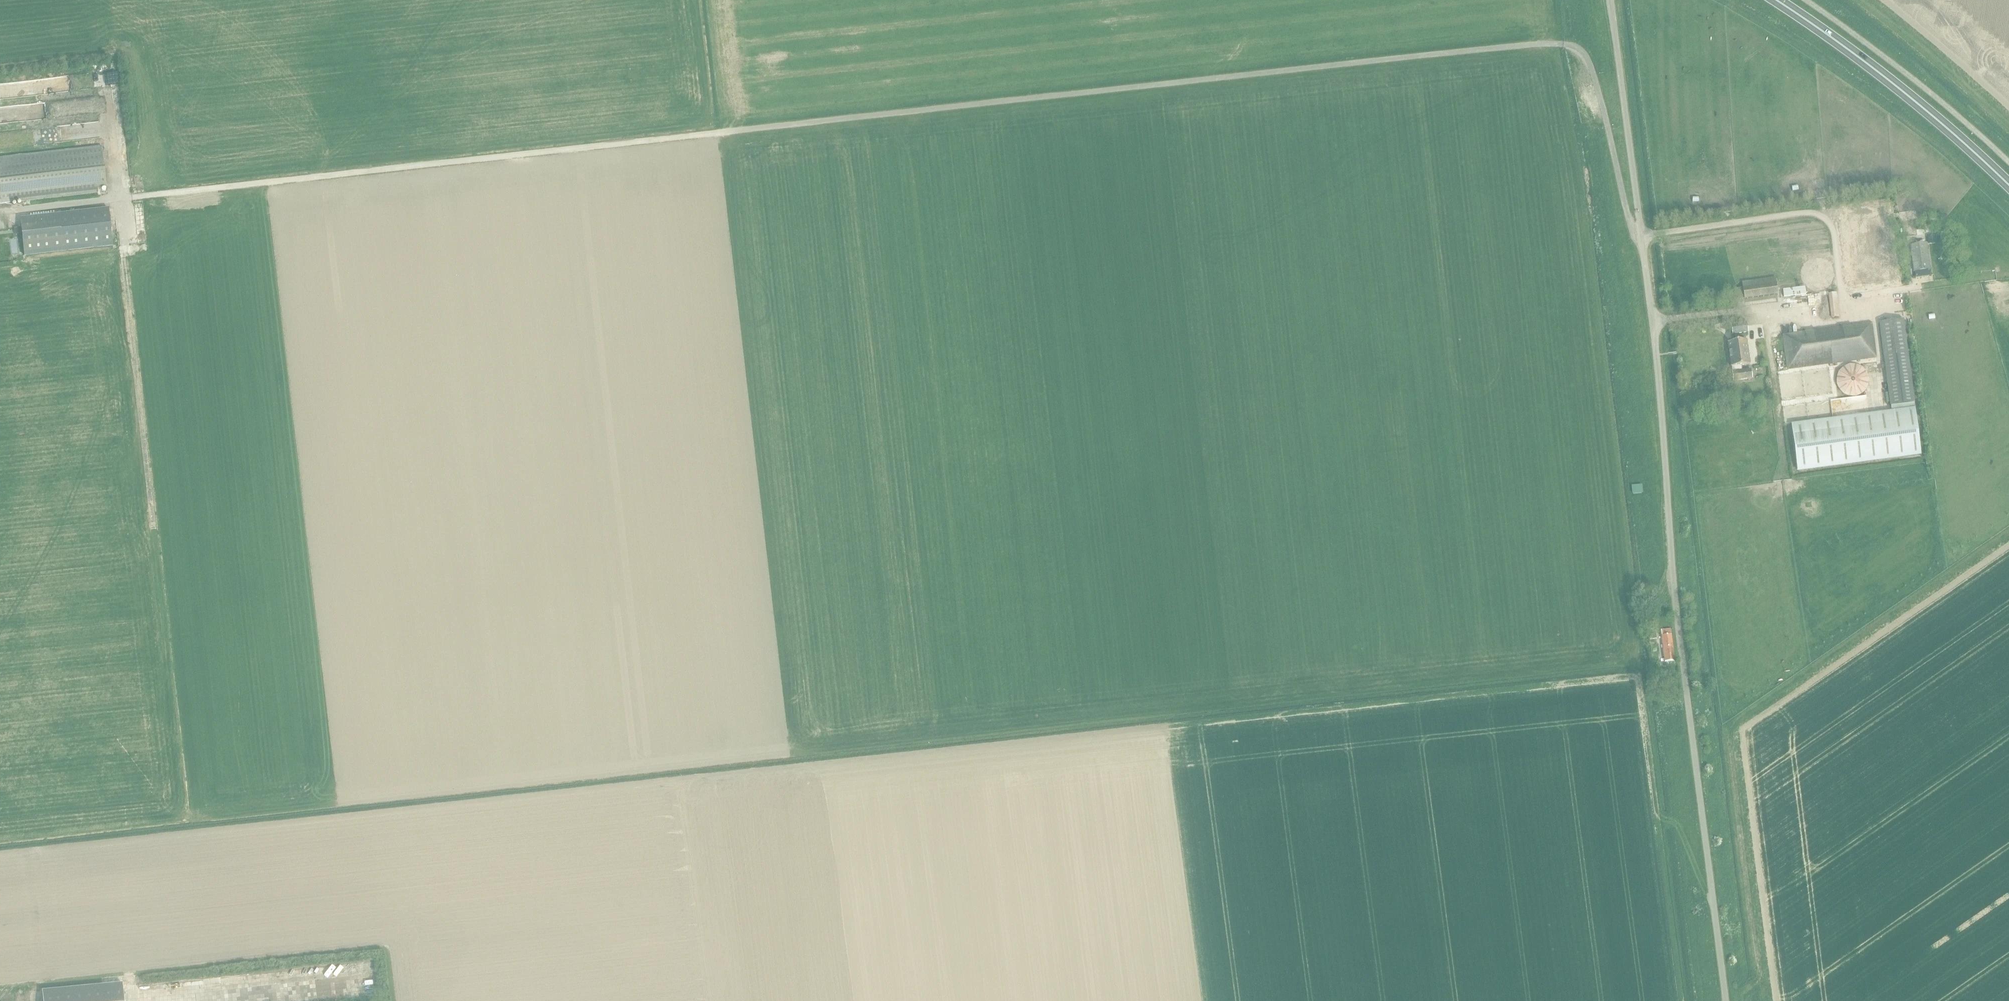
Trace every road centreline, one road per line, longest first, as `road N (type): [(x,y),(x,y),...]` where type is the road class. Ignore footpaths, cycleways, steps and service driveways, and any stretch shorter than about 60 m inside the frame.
road 1 (track): [(1644,242),(1629,219),(1586,58),(1564,43),(131,197)]
road 2 (unclassified): [(1724,1000),(1672,583),(1643,231),(1610,0)]
road 3 (track): [(168,666),(116,199)]
road 4 (trunk): [(1775,0),(1917,102),(2008,185)]

